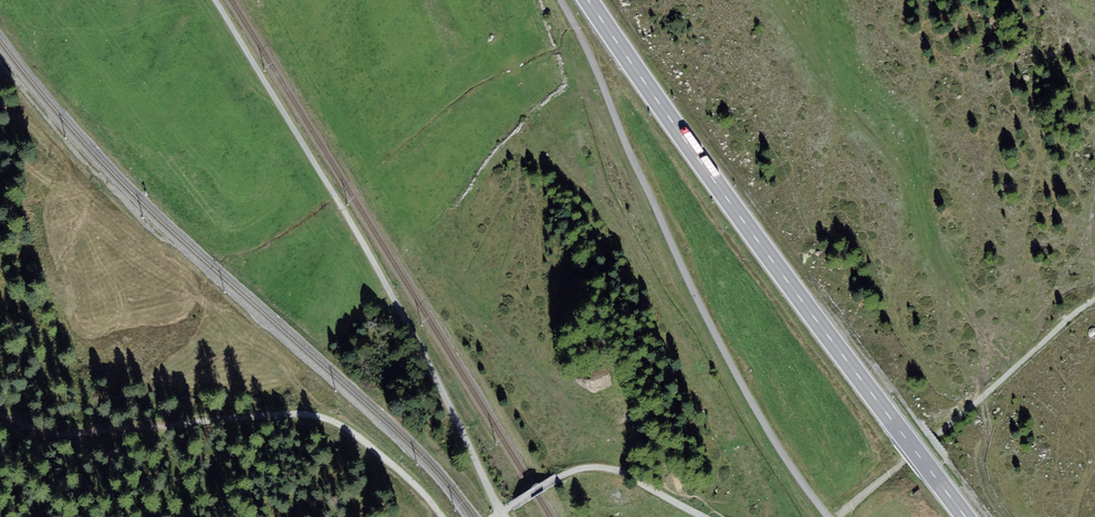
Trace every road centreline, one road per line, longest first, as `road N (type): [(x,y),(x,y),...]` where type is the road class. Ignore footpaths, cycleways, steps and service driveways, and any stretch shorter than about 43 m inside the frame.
road 1 (primary): [(966,516),(588,0)]
road 2 (track): [(215,0),(420,340),(501,513)]
road 3 (track): [(828,516),(694,294),(561,0)]
road 4 (track): [(0,414),(79,434),(311,414),(338,421),(385,458),(442,516)]
road 5 (track): [(501,513),(558,478),(598,467),(705,516)]

